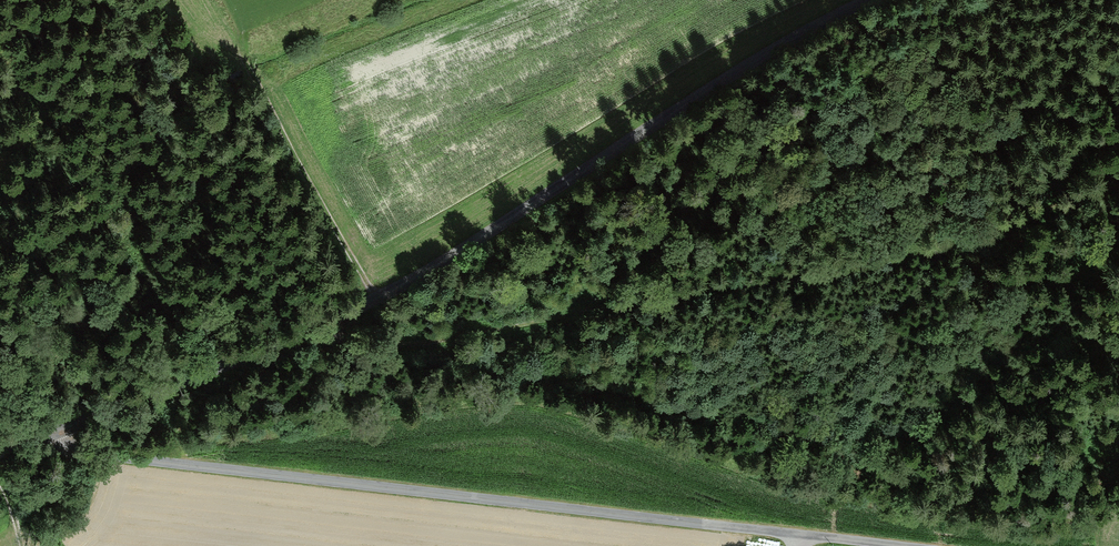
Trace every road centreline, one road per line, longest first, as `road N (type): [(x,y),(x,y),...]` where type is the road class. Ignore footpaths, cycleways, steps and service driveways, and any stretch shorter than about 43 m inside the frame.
road 1 (residential): [(26,438),(359,312),(767,51),(867,0)]
road 2 (track): [(1118,187),(1017,225),(846,264),(767,271),(704,296),(618,299),(465,338),(284,341)]
road 3 (unclassified): [(804,536),(26,438)]

